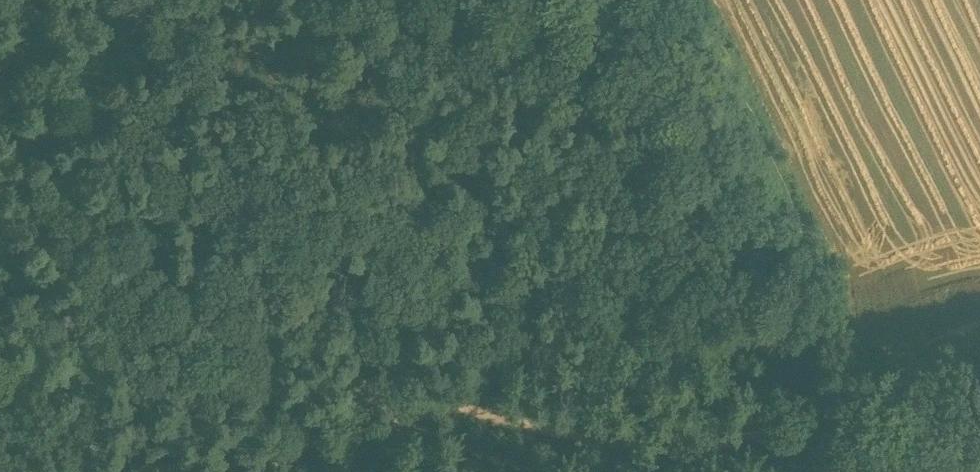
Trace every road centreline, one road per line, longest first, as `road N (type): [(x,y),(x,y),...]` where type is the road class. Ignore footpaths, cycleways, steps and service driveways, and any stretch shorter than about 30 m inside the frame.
road 1 (track): [(676,455),(452,410),(326,437),(245,471)]
road 2 (track): [(819,426),(833,405),(878,371),(979,326)]
road 3 (track): [(676,455),(819,426)]

